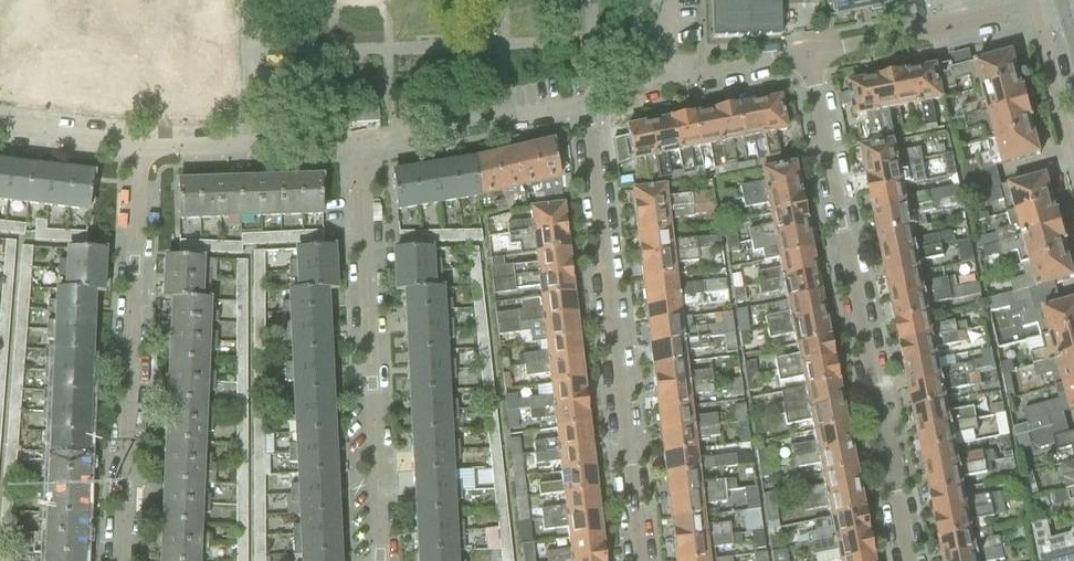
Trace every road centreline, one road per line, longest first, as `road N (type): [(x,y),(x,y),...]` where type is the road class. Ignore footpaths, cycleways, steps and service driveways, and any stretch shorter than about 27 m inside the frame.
road 1 (residential): [(912,560),(811,60)]
road 2 (residential): [(582,106),(641,560)]
road 3 (residential): [(121,560),(138,142)]
road 4 (residential): [(378,560),(352,144)]
road 5 (residential): [(811,60),(1073,3)]
road 6 (residential): [(352,144),(582,106)]
road 7 (residential): [(255,0),(259,146)]
road 8 (residential): [(670,91),(811,60)]
road 9 (residential): [(138,142),(0,125)]
road 10 (residential): [(259,146),(138,142)]

